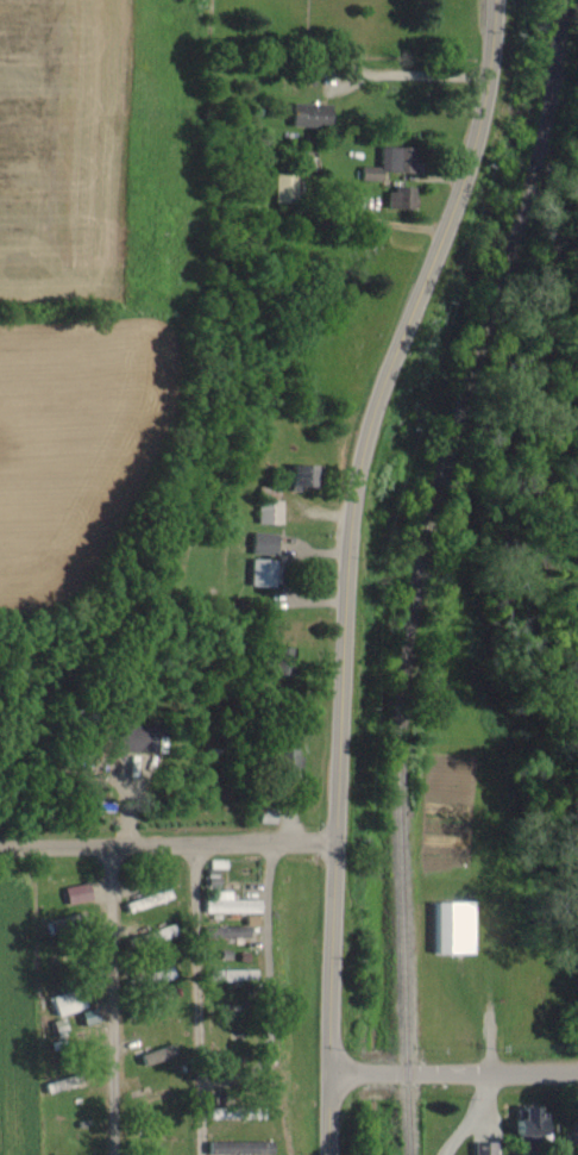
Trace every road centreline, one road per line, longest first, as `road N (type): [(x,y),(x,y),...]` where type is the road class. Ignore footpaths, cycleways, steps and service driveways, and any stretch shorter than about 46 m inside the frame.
road 1 (secondary): [(493,0),(477,125),(370,414),(350,514),(333,838),(329,1154)]
road 2 (residential): [(0,846),(333,838)]
road 3 (residential): [(194,843),(196,1154)]
road 4 (residential): [(111,844),(115,1154)]
road 5 (residential): [(328,1074),(577,1074)]

